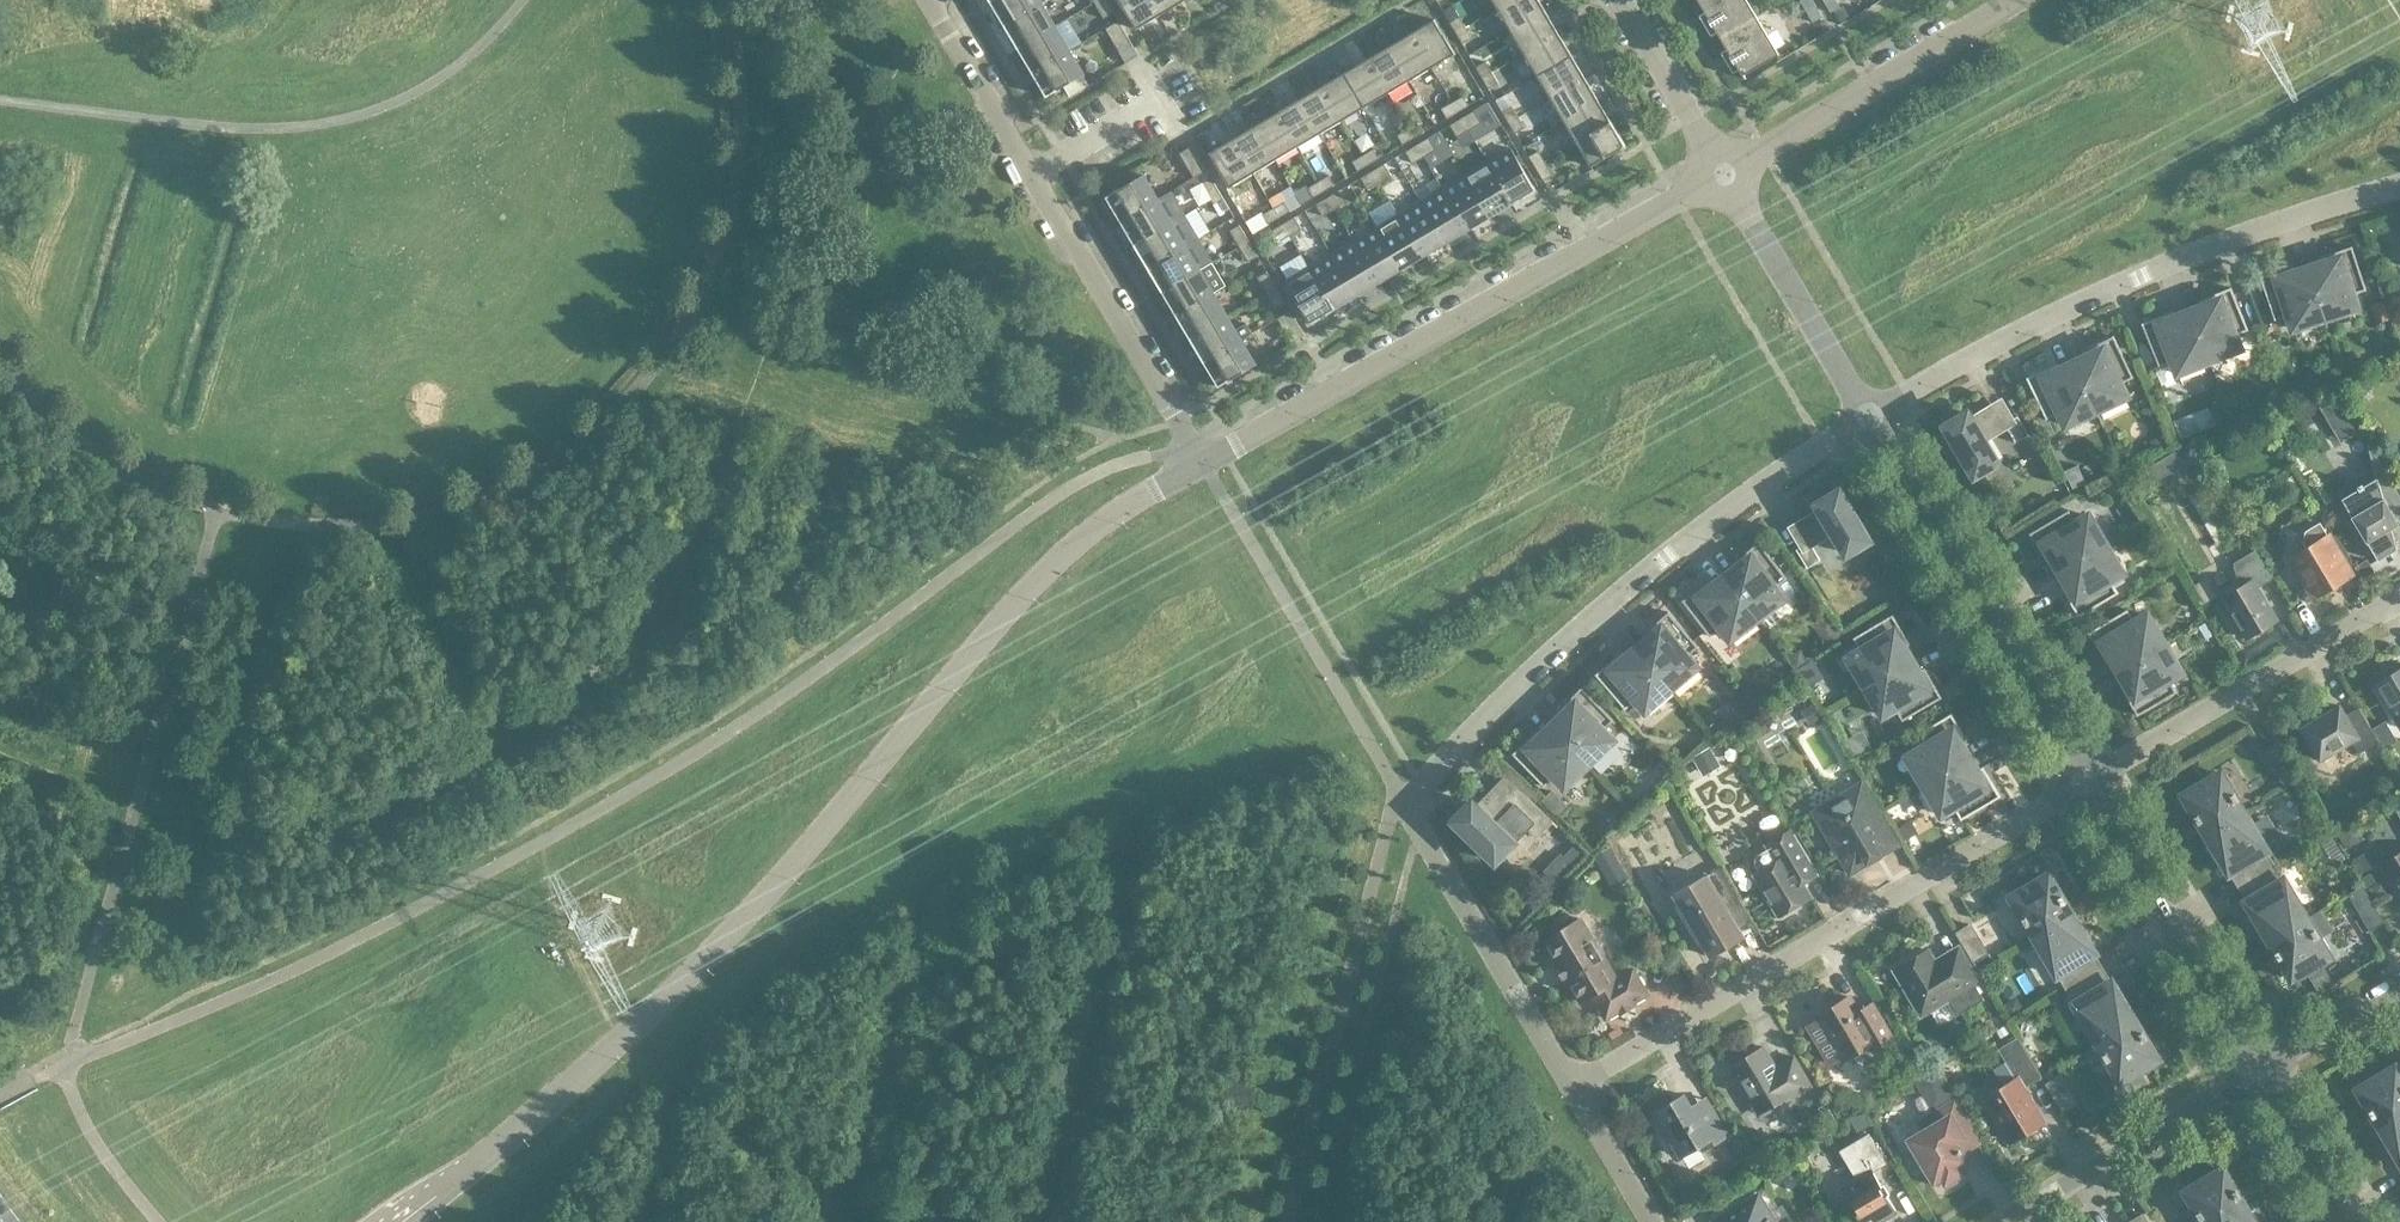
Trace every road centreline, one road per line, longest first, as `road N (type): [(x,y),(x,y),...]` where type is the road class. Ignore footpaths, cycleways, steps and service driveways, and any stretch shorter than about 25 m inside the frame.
road 1 (unclassified): [(406,1221),(728,940),(1066,558),(1202,465)]
road 2 (residential): [(1867,424),(1778,481),(1597,621),(1466,742),(1410,808),(1579,1094)]
road 3 (unclassified): [(1202,465),(1722,177)]
road 4 (residential): [(2087,792),(1579,1094)]
road 5 (residential): [(1867,424),(2133,286),(2399,191)]
road 6 (residential): [(1202,465),(926,0)]
road 7 (unclassified): [(1867,424),(2087,792)]
road 8 (residential): [(2399,606),(2087,792)]
road 9 (unclassified): [(1722,177),(2022,0)]
road 10 (unclassified): [(2087,792),(2257,1076)]
road 11 (unclassified): [(1722,177),(1867,424)]
road 12 (residential): [(2257,1076),(2012,1221)]
road 13 (unclassified): [(1618,0),(1722,177)]
road 14 (unclassified): [(2257,1076),(2344,1221)]
road 15 (residential): [(2399,993),(2257,1076)]
road 16 (residential): [(1579,1094),(1655,1221)]

